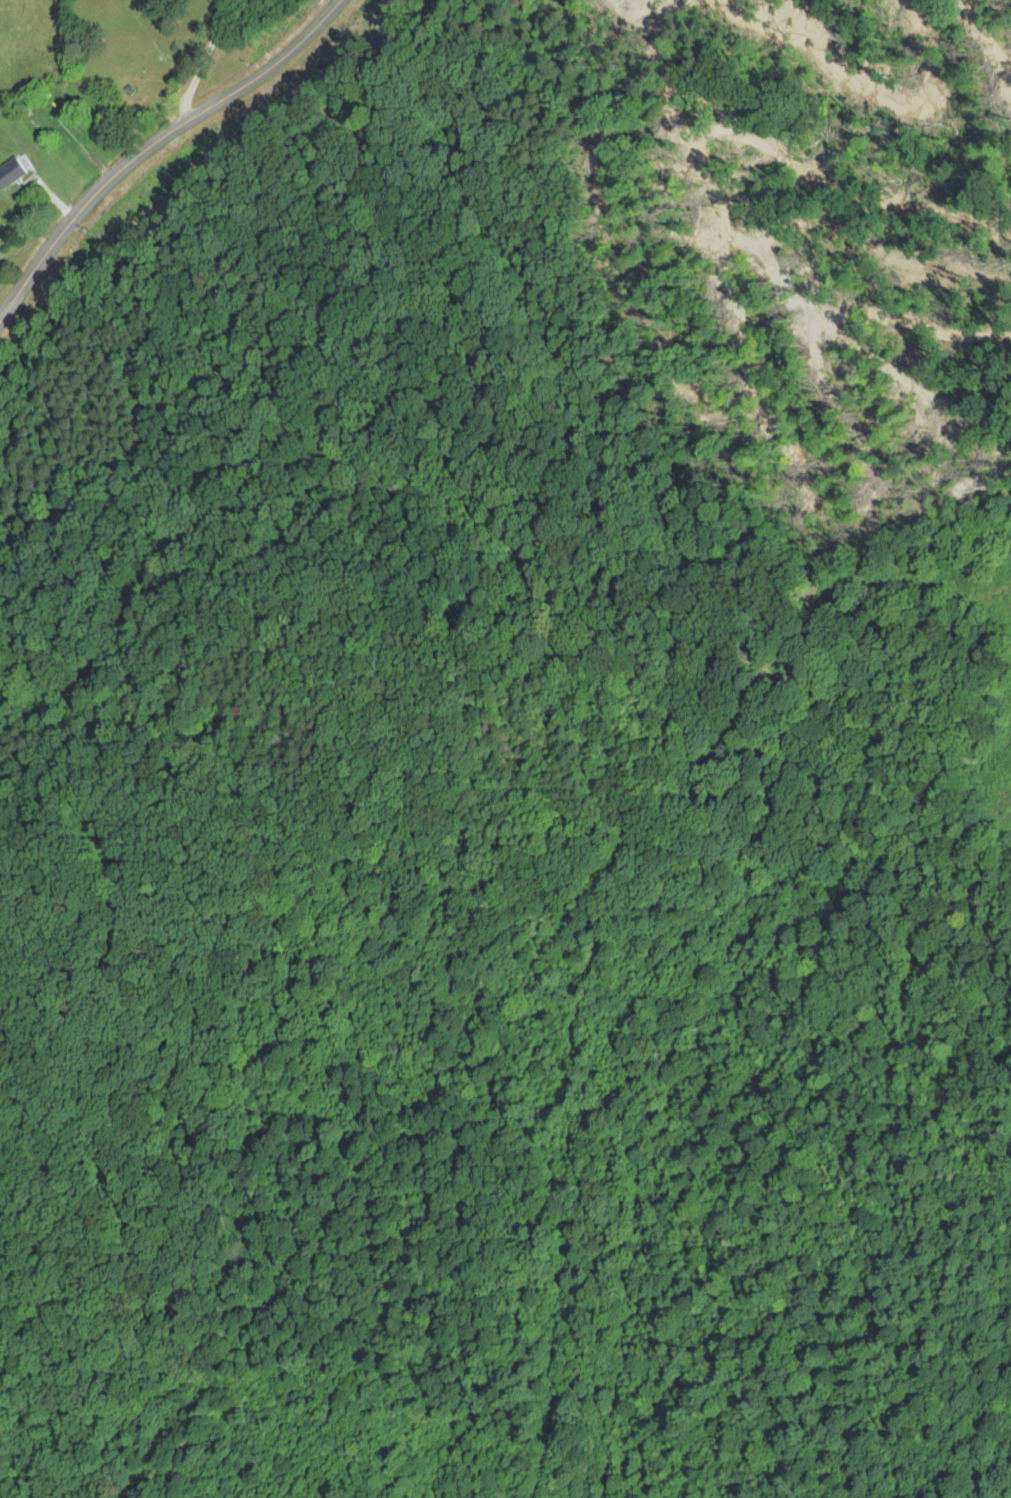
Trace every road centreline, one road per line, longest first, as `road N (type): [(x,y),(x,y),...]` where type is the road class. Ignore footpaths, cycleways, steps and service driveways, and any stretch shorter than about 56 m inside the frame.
road 1 (secondary): [(0,324),(111,182),(281,59),(339,0)]

